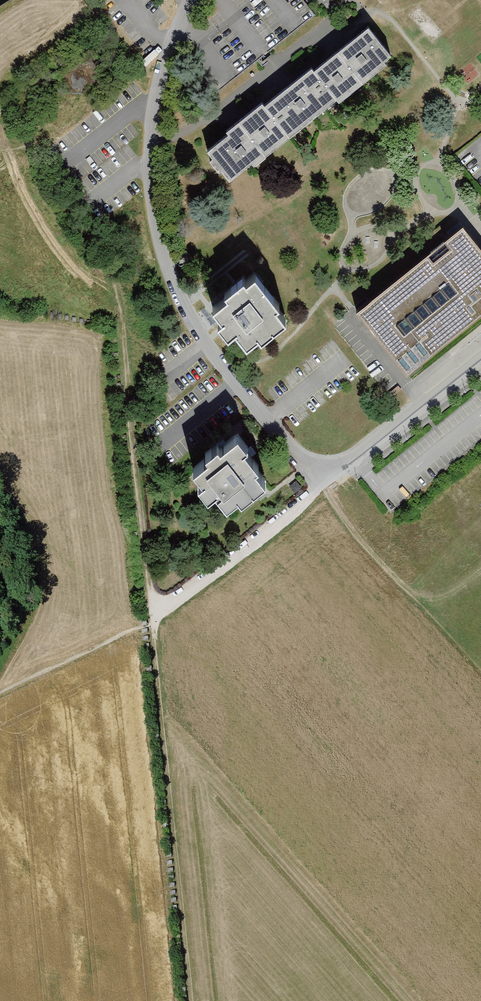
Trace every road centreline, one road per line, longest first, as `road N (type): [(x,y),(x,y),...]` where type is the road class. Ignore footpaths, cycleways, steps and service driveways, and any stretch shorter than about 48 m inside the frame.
road 1 (track): [(67,160),(50,133),(29,140),(111,275),(122,308),(152,620)]
road 2 (residential): [(326,479),(305,465),(207,345),(174,285),(155,222),(155,109),(171,40),(191,0)]
road 3 (track): [(192,1000),(152,620)]
road 4 (track): [(152,620),(326,479)]
road 5 (residential): [(326,479),(480,359)]

